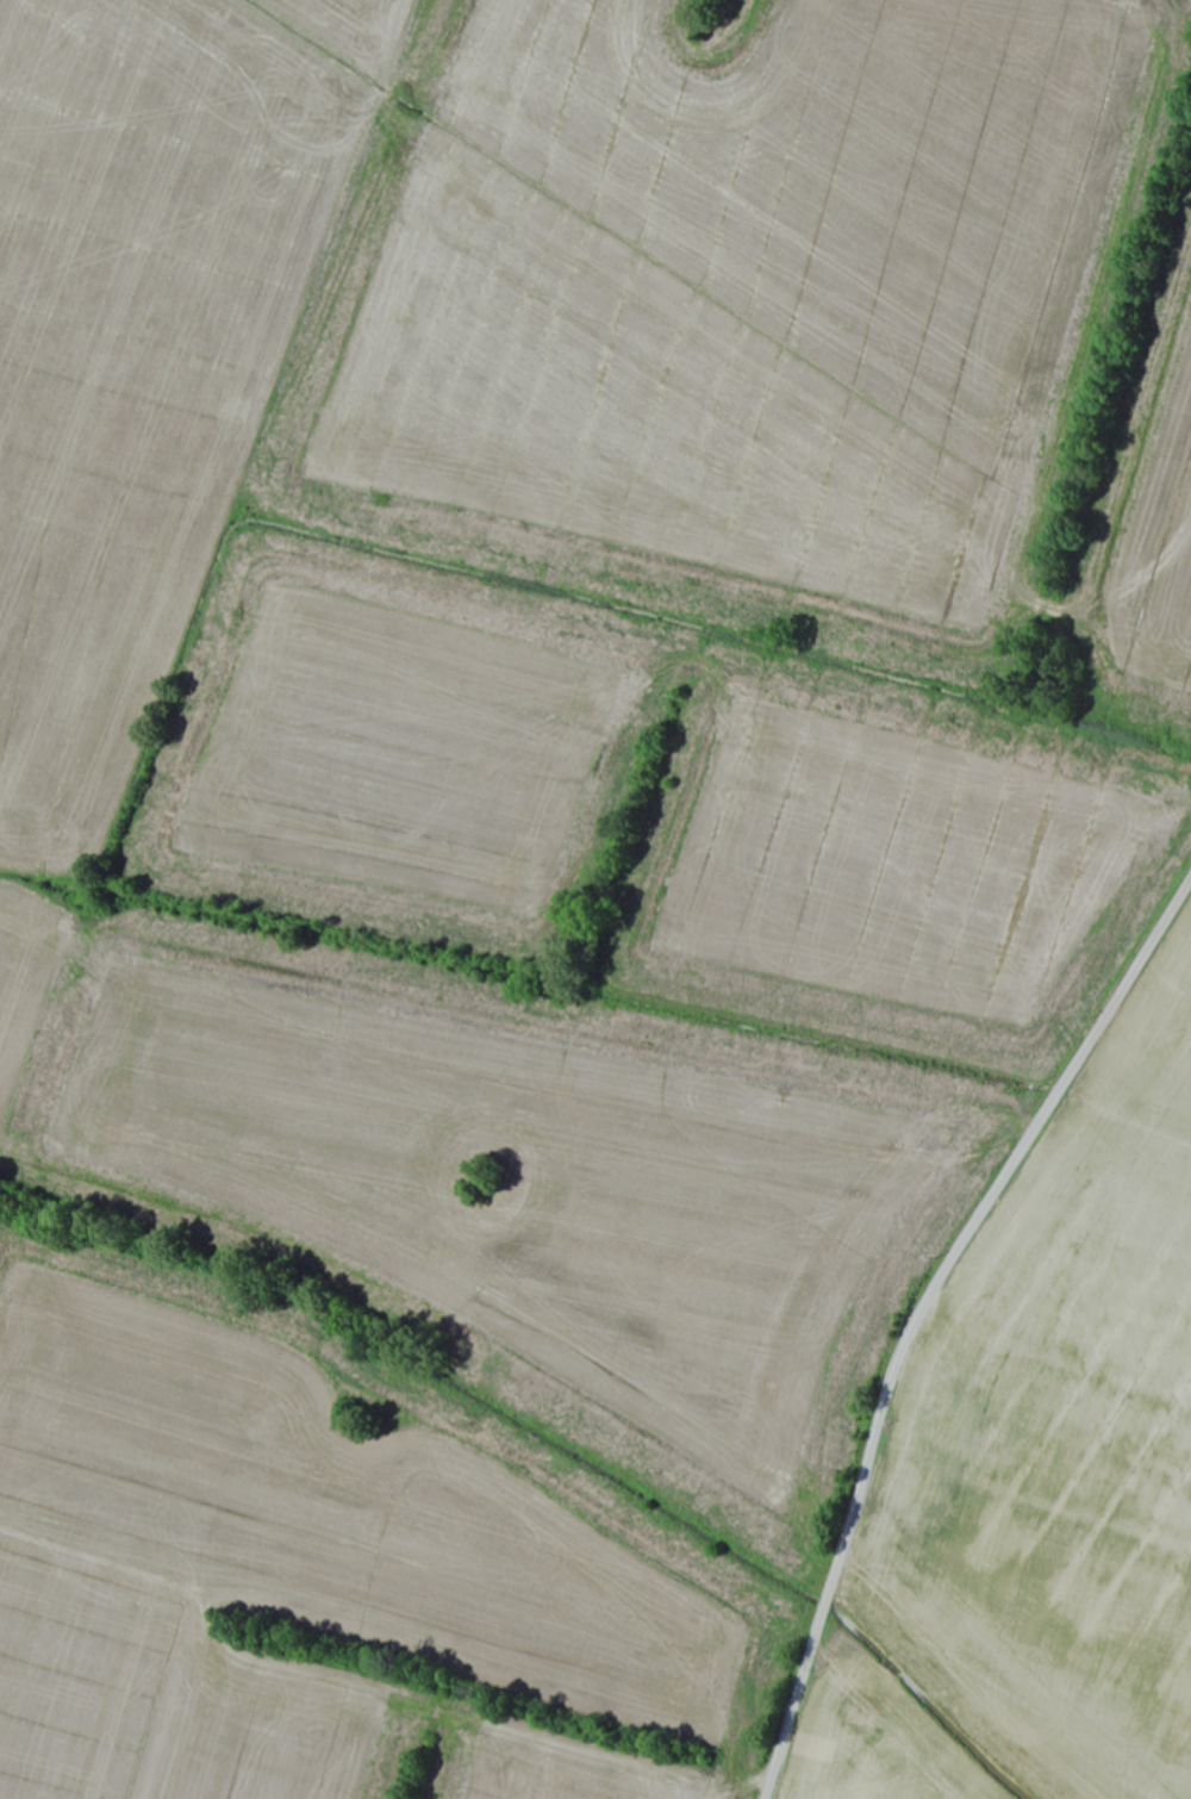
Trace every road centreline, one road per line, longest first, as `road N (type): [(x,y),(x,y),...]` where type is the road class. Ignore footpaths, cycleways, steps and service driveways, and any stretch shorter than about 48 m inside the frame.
road 1 (residential): [(1190,881),(906,1340),(765,1798)]

